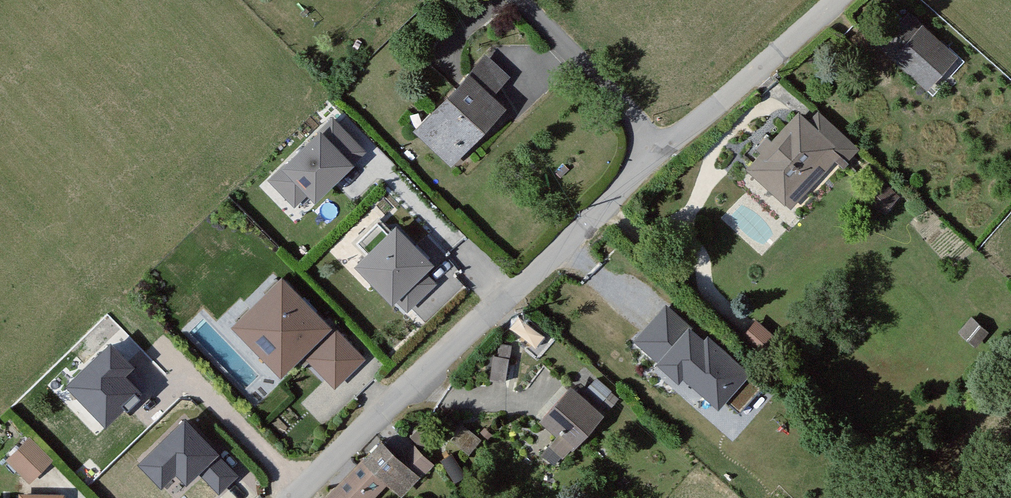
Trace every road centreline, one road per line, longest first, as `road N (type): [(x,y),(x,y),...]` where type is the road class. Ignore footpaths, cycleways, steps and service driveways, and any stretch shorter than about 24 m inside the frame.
road 1 (residential): [(296,497),(659,151)]
road 2 (residential): [(659,151),(837,0)]
road 3 (residential): [(659,151),(520,0)]

